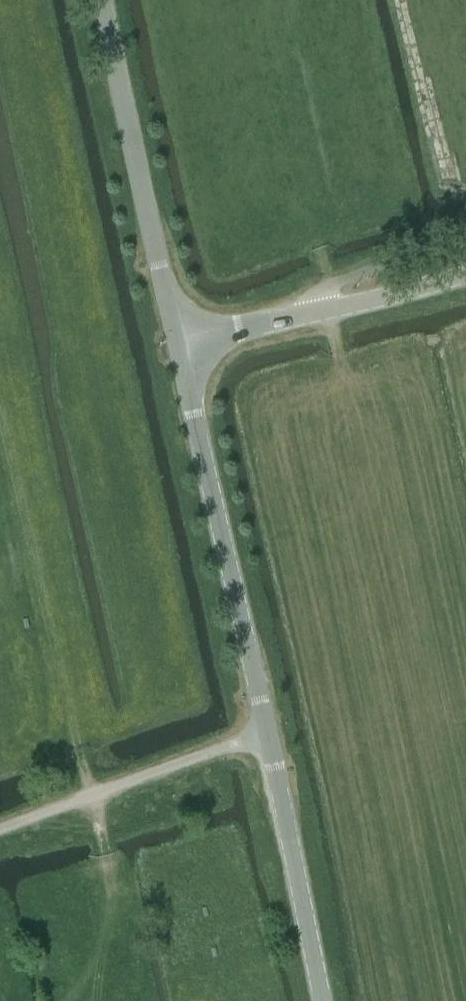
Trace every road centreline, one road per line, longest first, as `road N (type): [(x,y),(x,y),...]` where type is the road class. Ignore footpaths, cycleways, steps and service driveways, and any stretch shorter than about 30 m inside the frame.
road 1 (unclassified): [(267,733),(182,350)]
road 2 (unclassified): [(182,350),(110,0)]
road 3 (unclassified): [(0,829),(267,733)]
road 4 (unclassified): [(323,1000),(267,733)]
road 5 (unclassified): [(307,317),(336,286),(465,235)]
road 6 (unclassified): [(307,317),(465,278)]
road 7 (unclassified): [(182,350),(307,317)]

